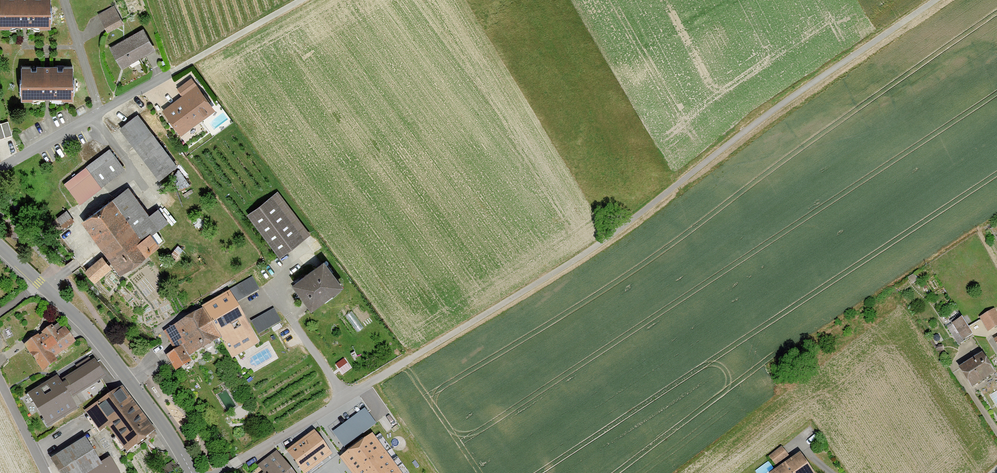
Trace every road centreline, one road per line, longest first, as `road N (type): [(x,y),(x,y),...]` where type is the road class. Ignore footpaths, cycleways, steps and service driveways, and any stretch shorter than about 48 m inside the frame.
road 1 (track): [(935,0),(572,261),(221,472)]
road 2 (tertiary): [(0,246),(96,338),(194,472)]
road 3 (residential): [(170,73),(0,168)]
road 4 (track): [(300,0),(170,73)]

